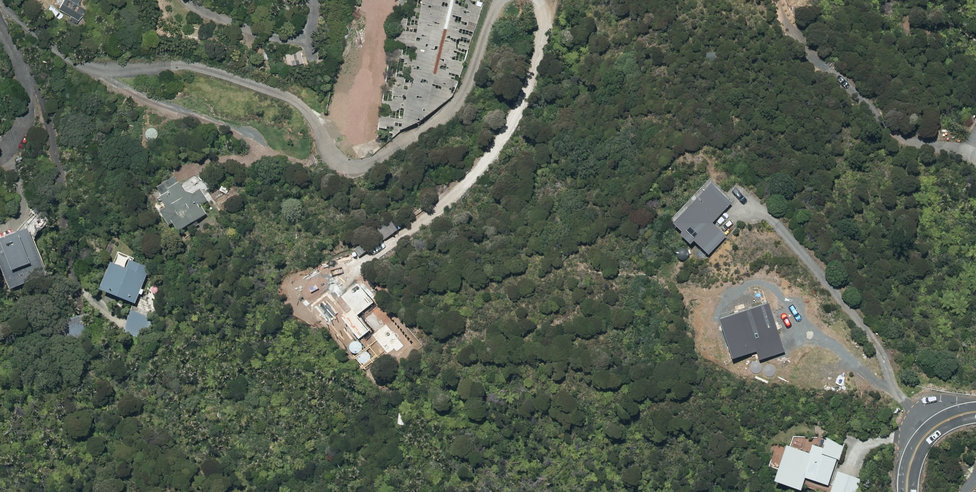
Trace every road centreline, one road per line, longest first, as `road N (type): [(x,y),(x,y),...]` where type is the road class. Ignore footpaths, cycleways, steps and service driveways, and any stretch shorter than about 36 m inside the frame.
road 1 (track): [(365,264),(483,167),(517,116),(544,54),(547,13),(539,0)]
road 2 (residential): [(0,35),(19,64),(27,99),(25,130),(0,155)]

